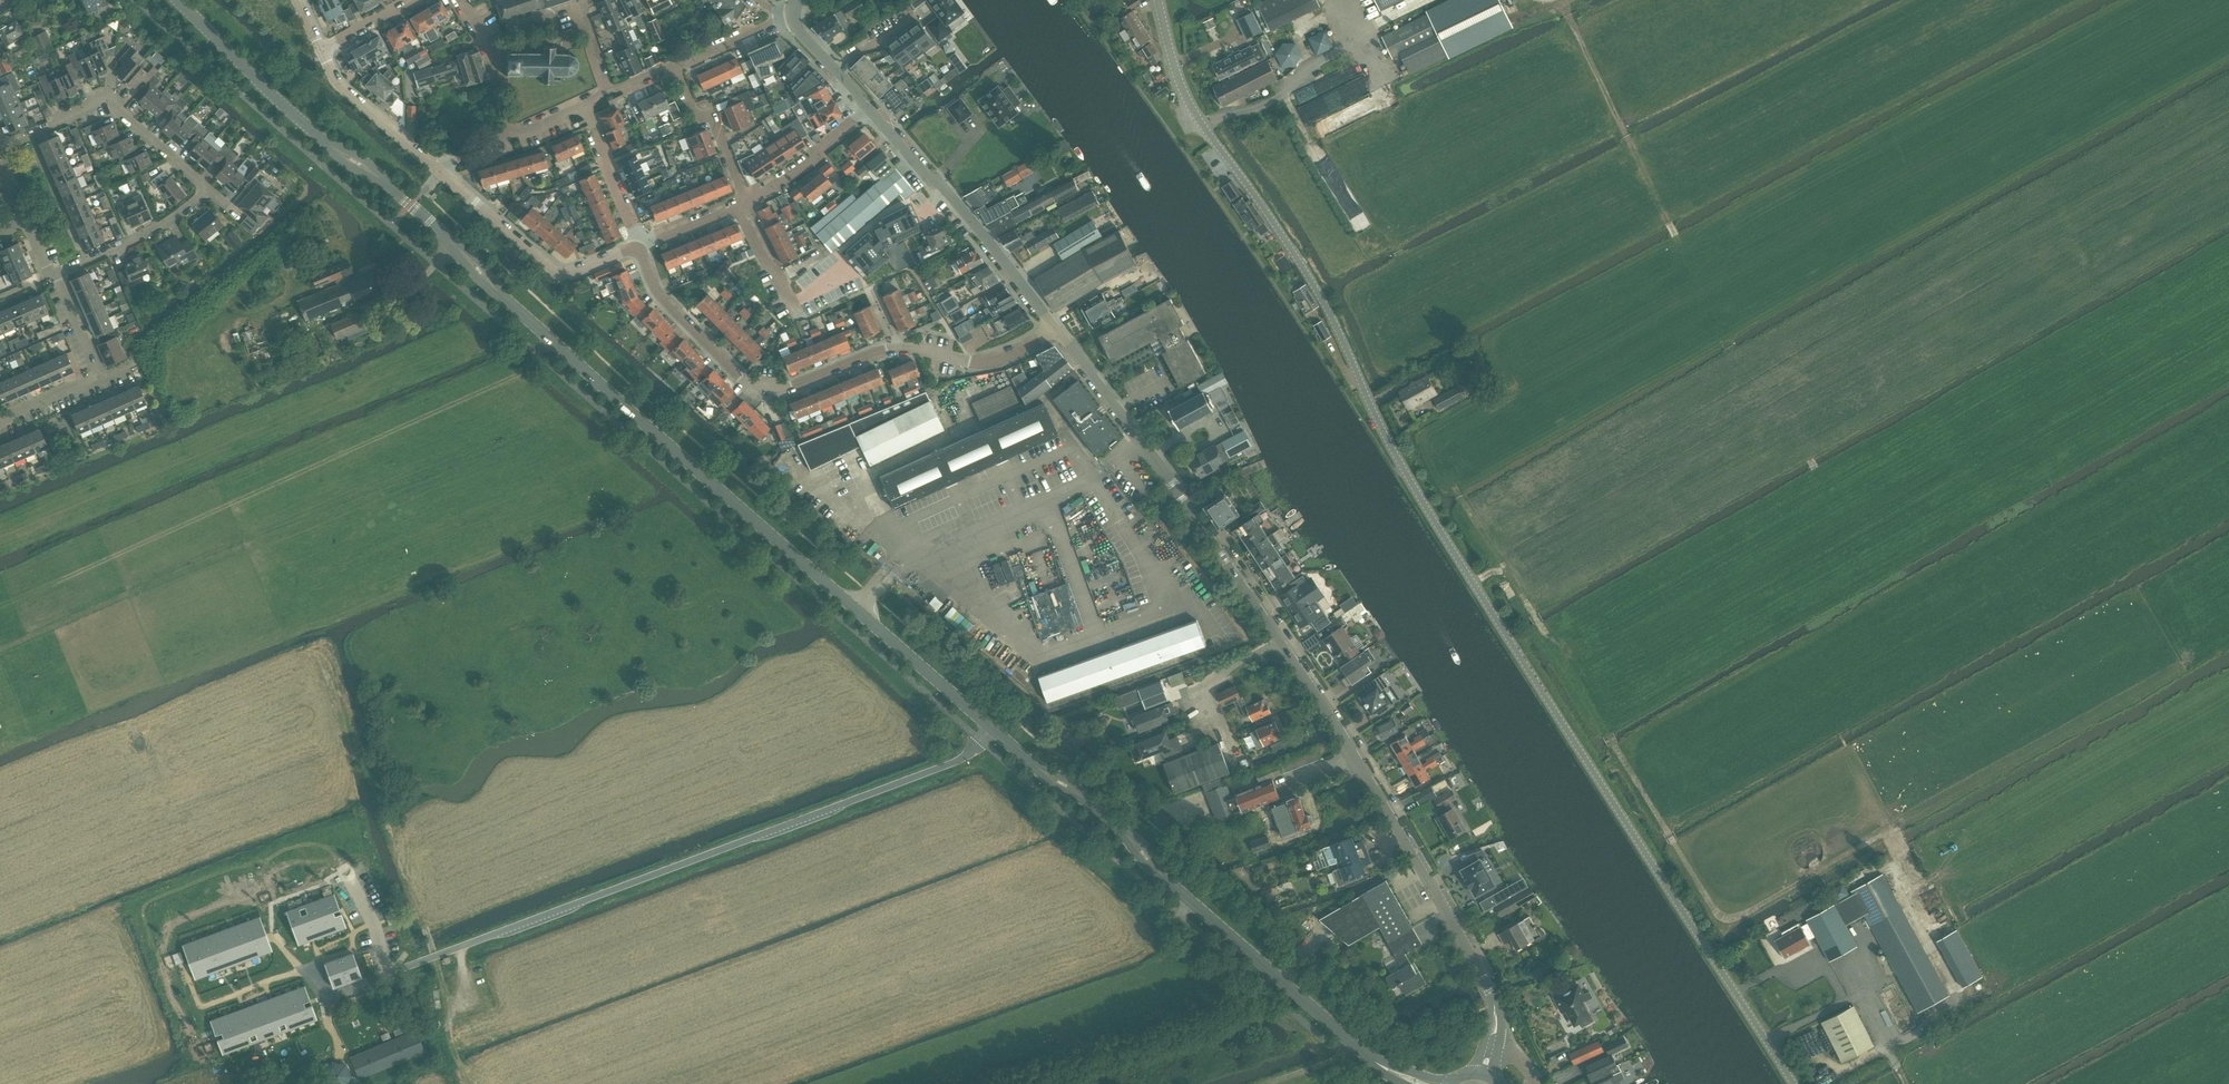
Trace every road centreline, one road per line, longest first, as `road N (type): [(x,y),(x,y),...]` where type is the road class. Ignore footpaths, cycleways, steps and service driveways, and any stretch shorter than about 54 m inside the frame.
road 1 (tertiary): [(1792,1083),(1397,461),(1327,309),(1202,124),(1158,0)]
road 2 (tertiary): [(1494,996),(1387,803),(1264,609),(1054,329)]
road 3 (secondary): [(1029,761),(507,300)]
road 4 (track): [(0,606),(522,371),(557,345)]
road 5 (residential): [(1054,329),(988,364),(892,347),(776,387),(745,381),(657,293),(639,245)]
road 6 (tertiary): [(1054,329),(871,111)]
road 7 (residential): [(211,190),(105,100),(1,147)]
road 8 (secondary): [(1356,1046),(1168,884)]
road 9 (secondary): [(317,136),(177,0)]
road 10 (residential): [(604,90),(575,6),(485,41)]
road 11 (residential): [(55,276),(140,240),(211,190)]
road 12 (residential): [(439,171),(339,86),(323,54)]
road 13 (residential): [(829,305),(800,317),(741,205)]
road 14 (residential): [(746,202),(711,118),(698,116),(676,67)]
road 15 (residential): [(746,202),(871,111)]
road 16 (residential): [(555,273),(439,171)]
road 17 (residential): [(639,245),(584,105)]
road 18 (residential): [(676,67),(792,13)]

